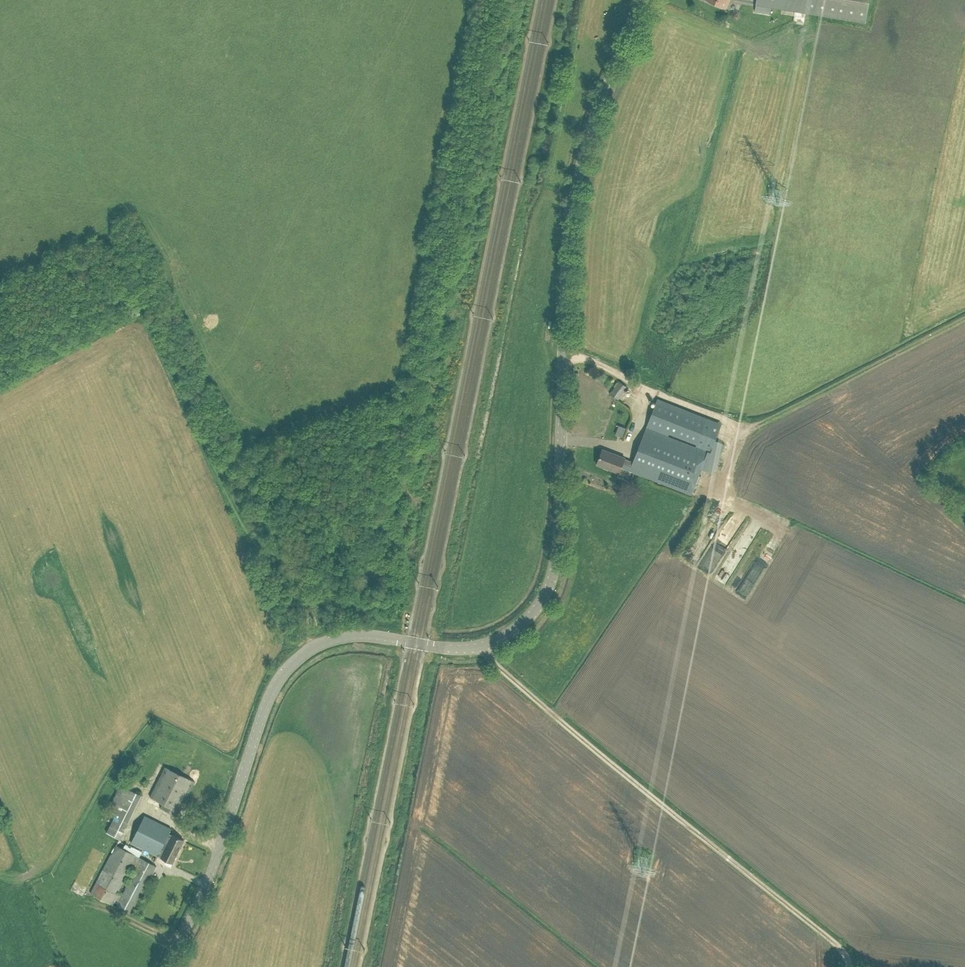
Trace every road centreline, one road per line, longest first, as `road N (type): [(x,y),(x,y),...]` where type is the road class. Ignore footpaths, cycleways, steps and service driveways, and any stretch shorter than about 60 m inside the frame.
road 1 (tertiary): [(427,644),(490,643),(528,613),(550,571),(566,214),(590,112),(643,0)]
road 2 (track): [(484,643),(493,661),(847,956),(847,966)]
road 3 (tertiary): [(165,966),(287,668),(313,645),(344,636),(413,642)]
road 4 (track): [(559,355),(742,426),(964,320)]
road 5 (track): [(313,645),(296,585),(242,529),(144,314)]

